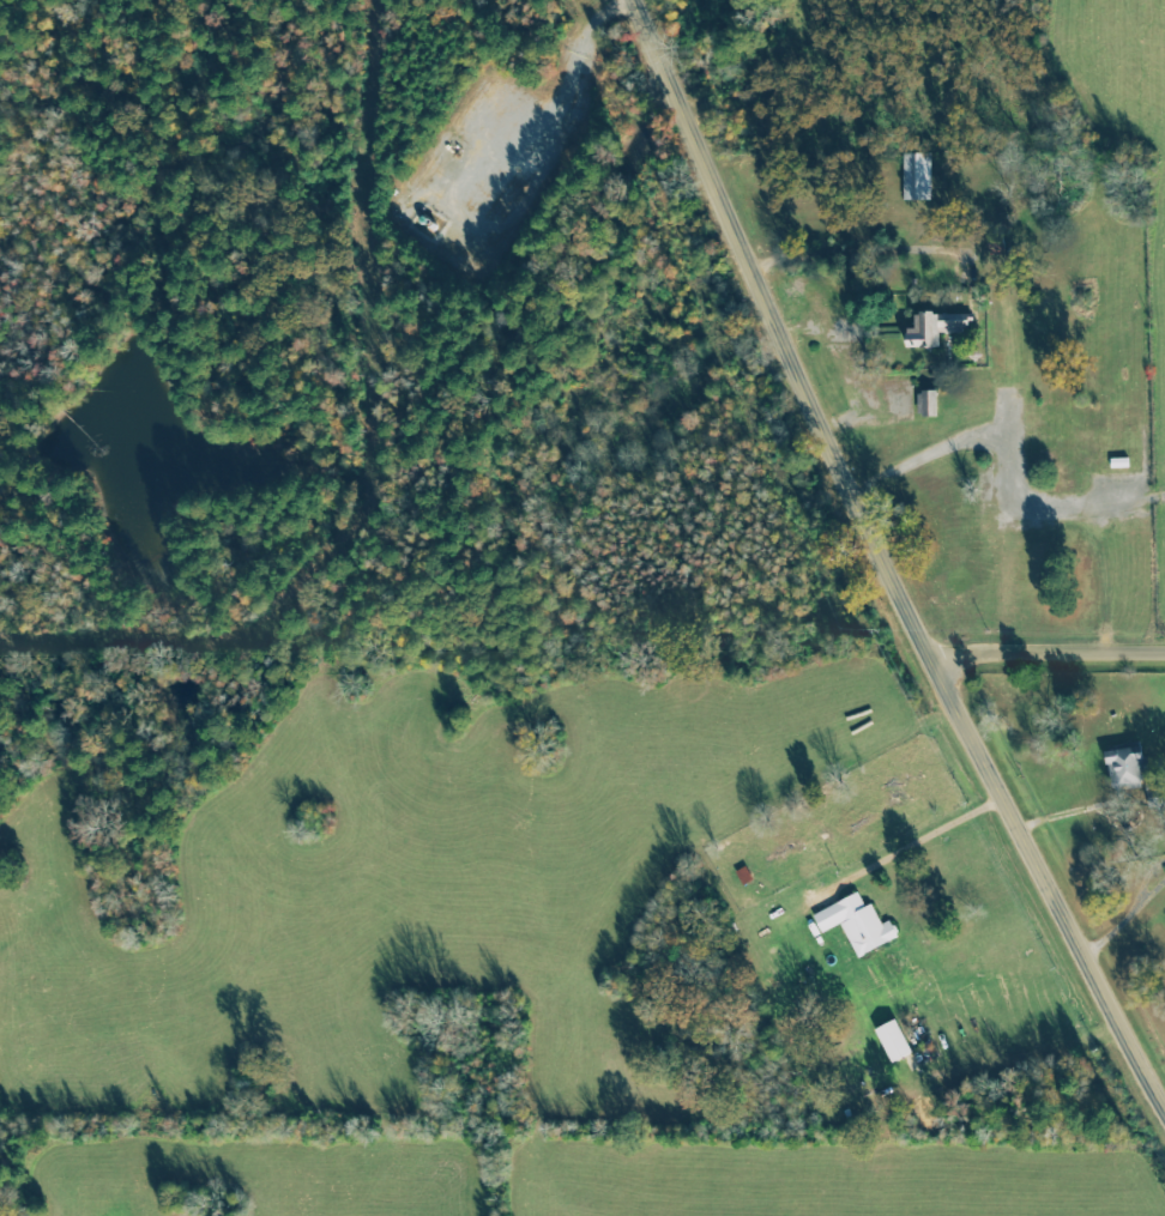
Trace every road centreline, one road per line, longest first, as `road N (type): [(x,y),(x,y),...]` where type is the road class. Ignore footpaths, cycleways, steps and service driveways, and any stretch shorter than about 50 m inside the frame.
road 1 (tertiary): [(635,0),(863,520),(1164,1105)]
road 2 (residential): [(931,661),(986,648),(1164,648)]

